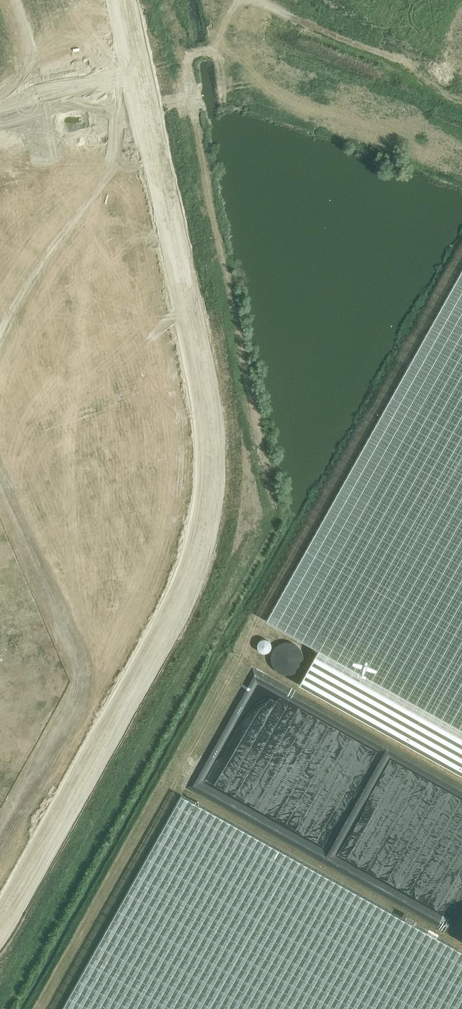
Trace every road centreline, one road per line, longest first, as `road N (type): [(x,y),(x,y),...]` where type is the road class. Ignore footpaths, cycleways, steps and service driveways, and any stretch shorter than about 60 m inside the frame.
road 1 (unclassified): [(134,66),(178,272),(192,400),(187,554),(146,657),(0,906)]
road 2 (unknown): [(222,522),(188,622),(0,952)]
road 3 (unclassified): [(0,93),(134,66)]

